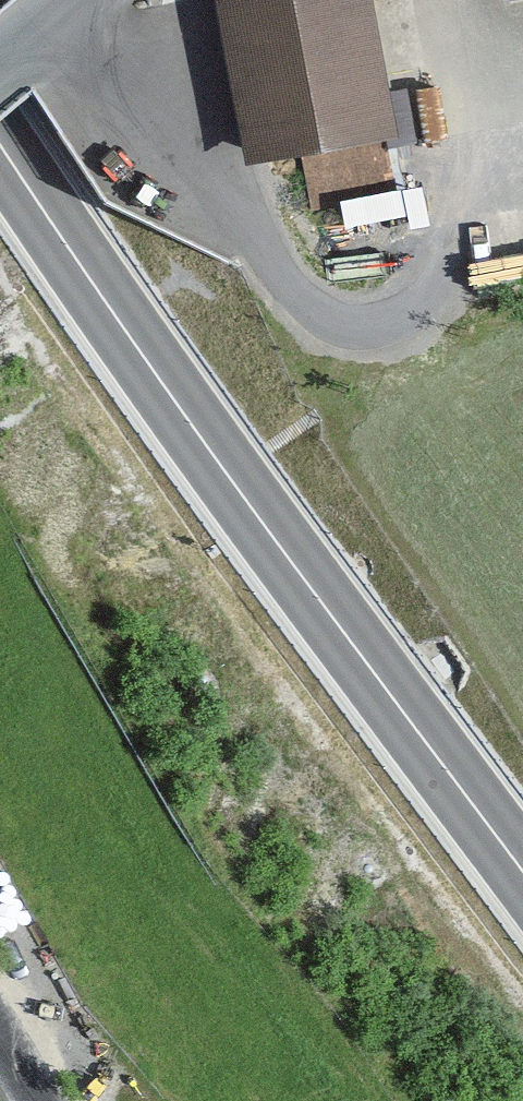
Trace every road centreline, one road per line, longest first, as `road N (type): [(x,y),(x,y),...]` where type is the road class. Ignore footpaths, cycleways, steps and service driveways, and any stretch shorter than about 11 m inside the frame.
road 1 (trunk): [(522,884),(0,154)]

